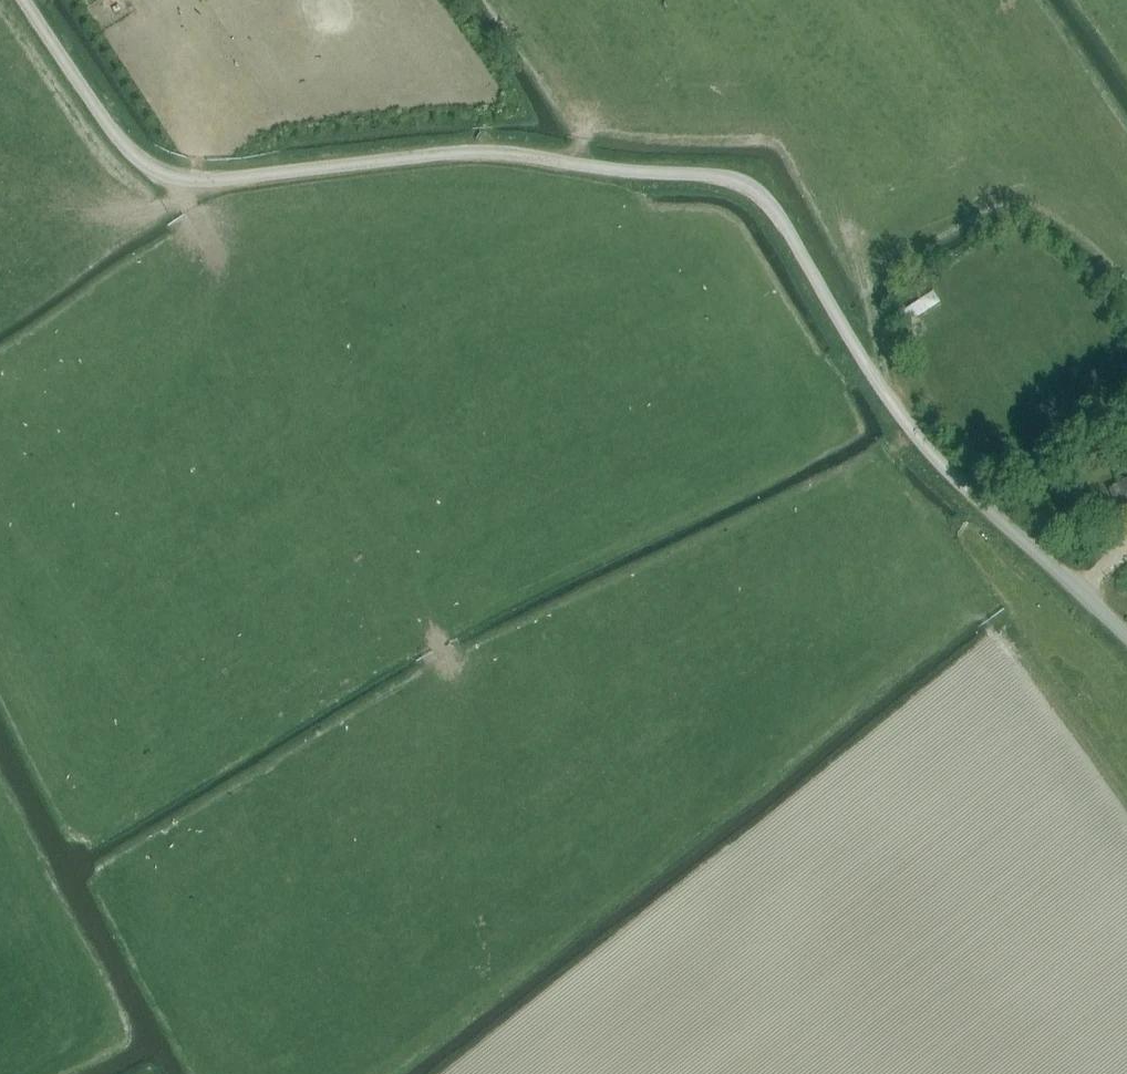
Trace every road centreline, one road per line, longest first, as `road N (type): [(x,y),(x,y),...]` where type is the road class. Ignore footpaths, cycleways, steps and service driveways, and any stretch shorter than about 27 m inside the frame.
road 1 (unclassified): [(1126,640),(938,459),(888,396),(780,217),(753,189),(719,177),(514,155),(204,182),(164,175),(126,149),(20,0)]

